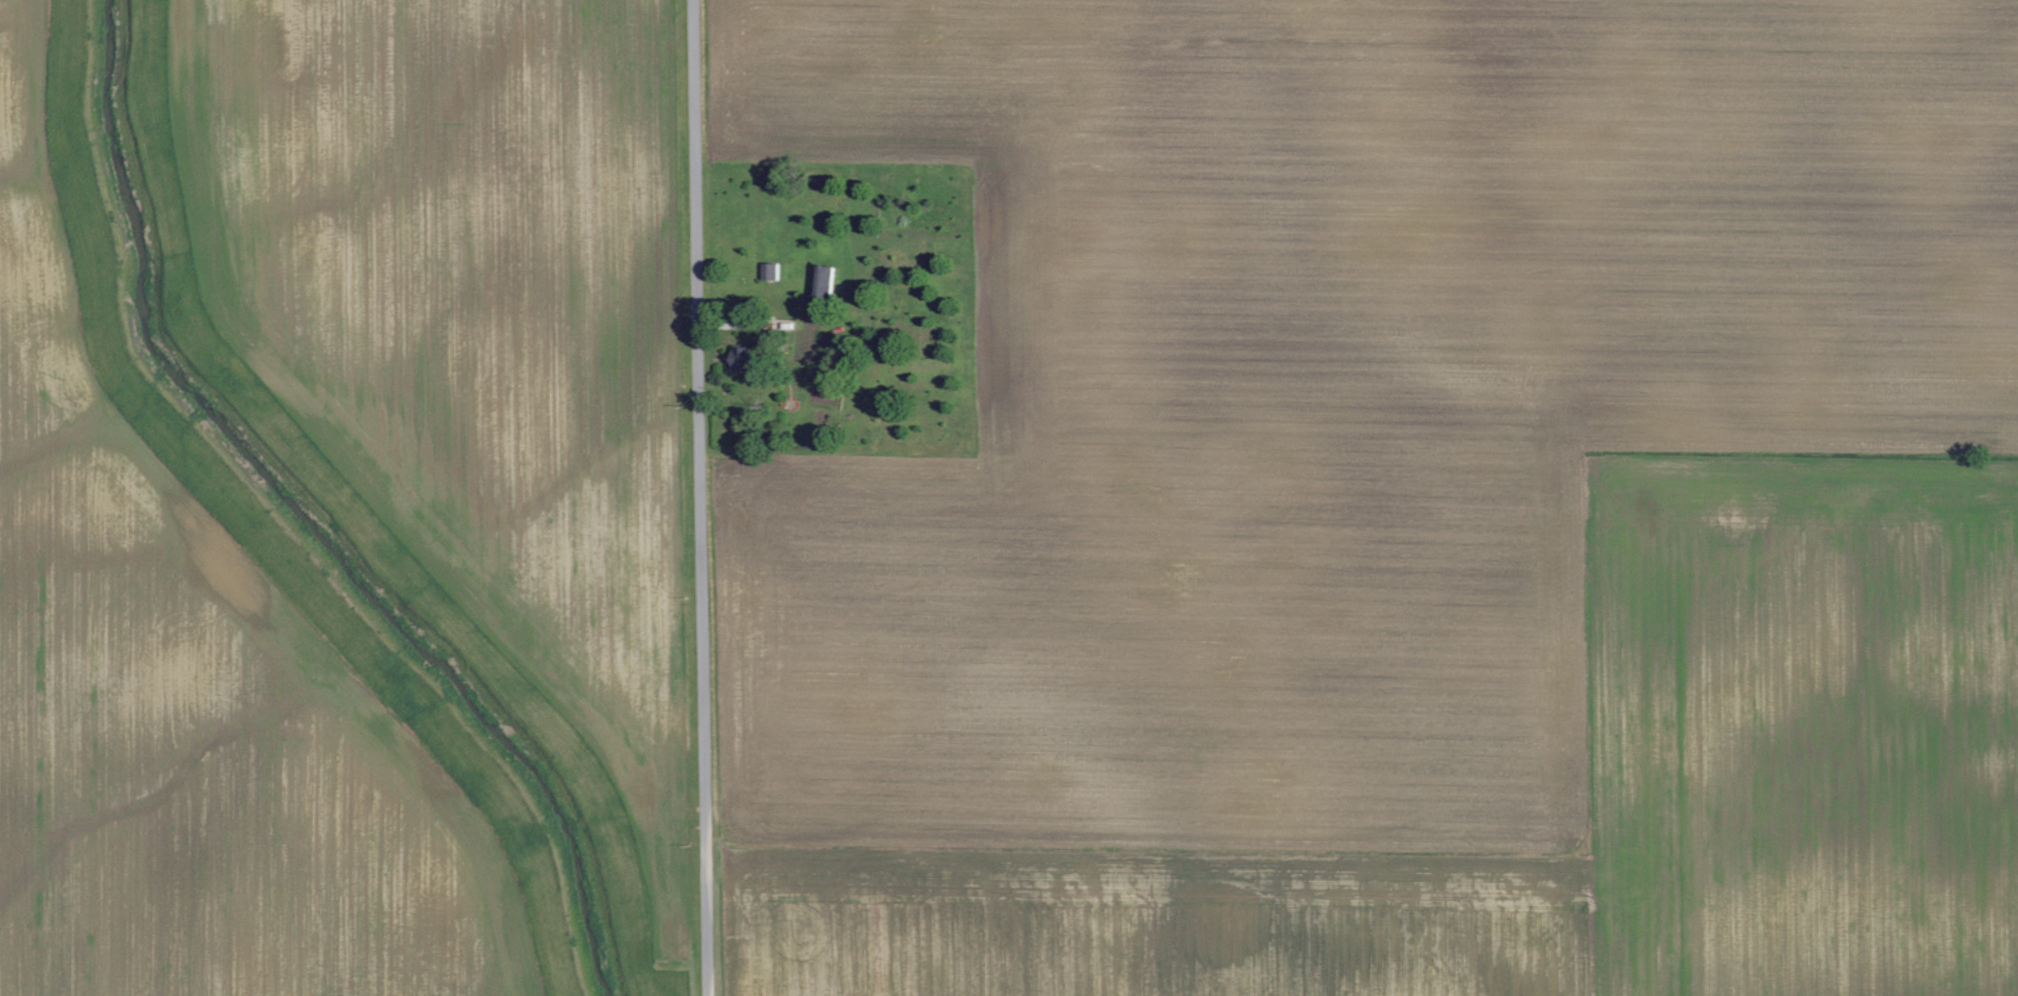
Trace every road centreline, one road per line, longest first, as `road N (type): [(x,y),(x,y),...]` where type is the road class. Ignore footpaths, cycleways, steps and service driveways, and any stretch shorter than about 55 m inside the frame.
road 1 (tertiary): [(718,995),(694,0)]

